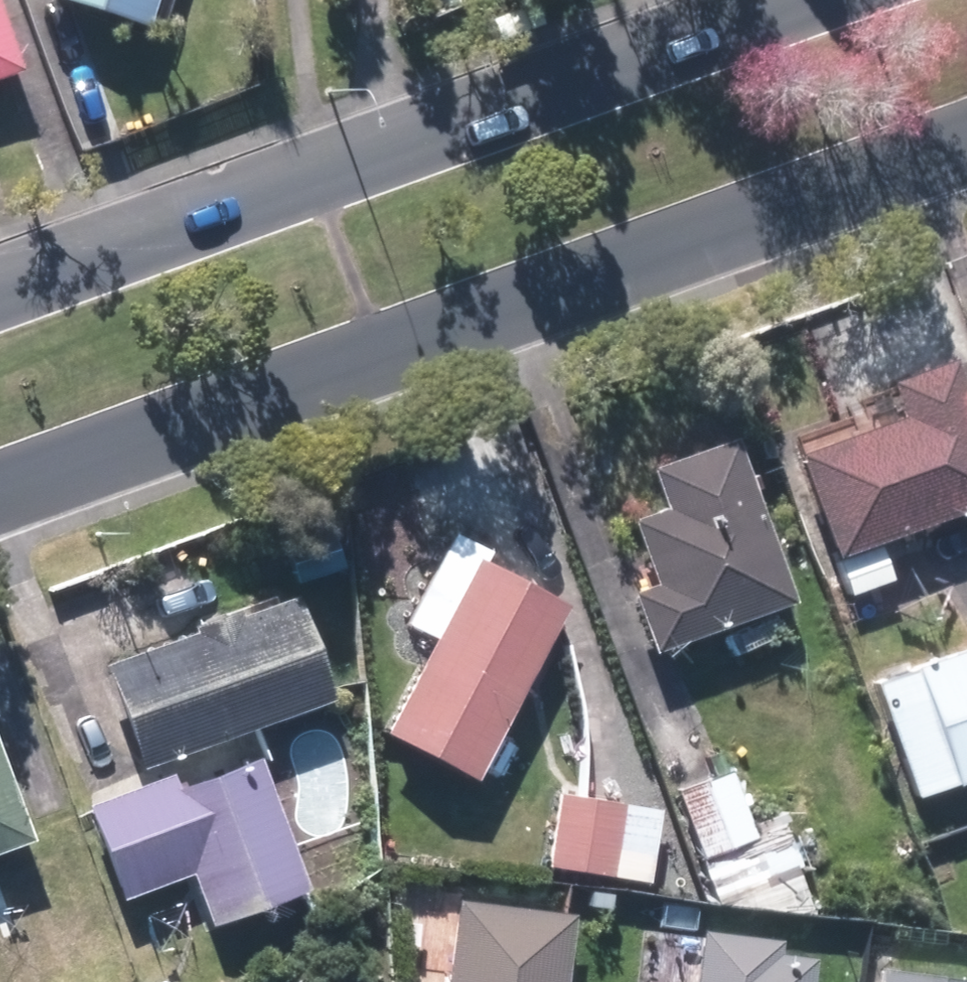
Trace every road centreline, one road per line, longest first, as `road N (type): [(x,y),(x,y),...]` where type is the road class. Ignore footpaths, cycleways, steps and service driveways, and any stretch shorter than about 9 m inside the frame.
road 1 (secondary): [(966,136),(372,337),(0,477)]
road 2 (secondary): [(0,293),(770,0)]

